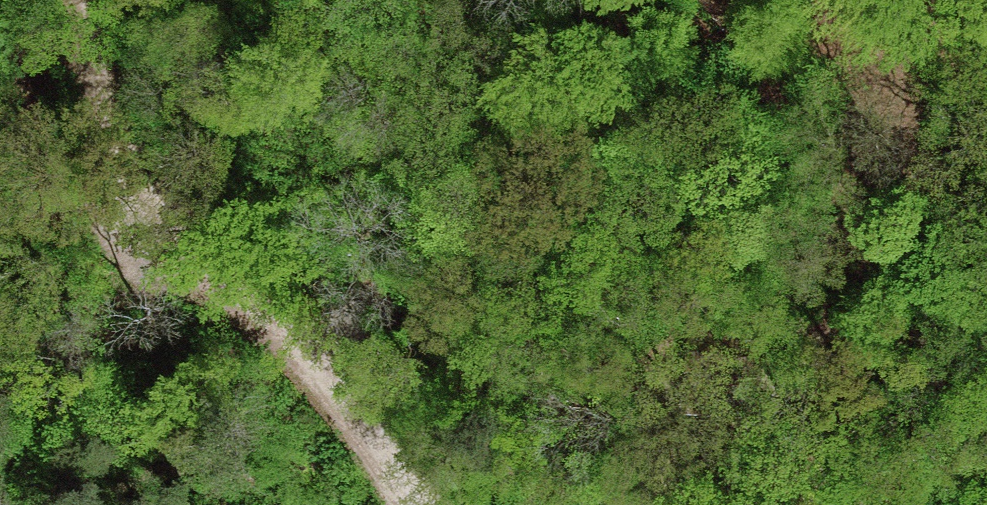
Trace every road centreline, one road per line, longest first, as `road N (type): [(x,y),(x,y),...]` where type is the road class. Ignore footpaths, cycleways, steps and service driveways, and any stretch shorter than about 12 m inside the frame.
road 1 (residential): [(406,504),(325,397),(160,225),(125,171)]
road 2 (track): [(0,254),(125,171),(109,146),(78,0)]

